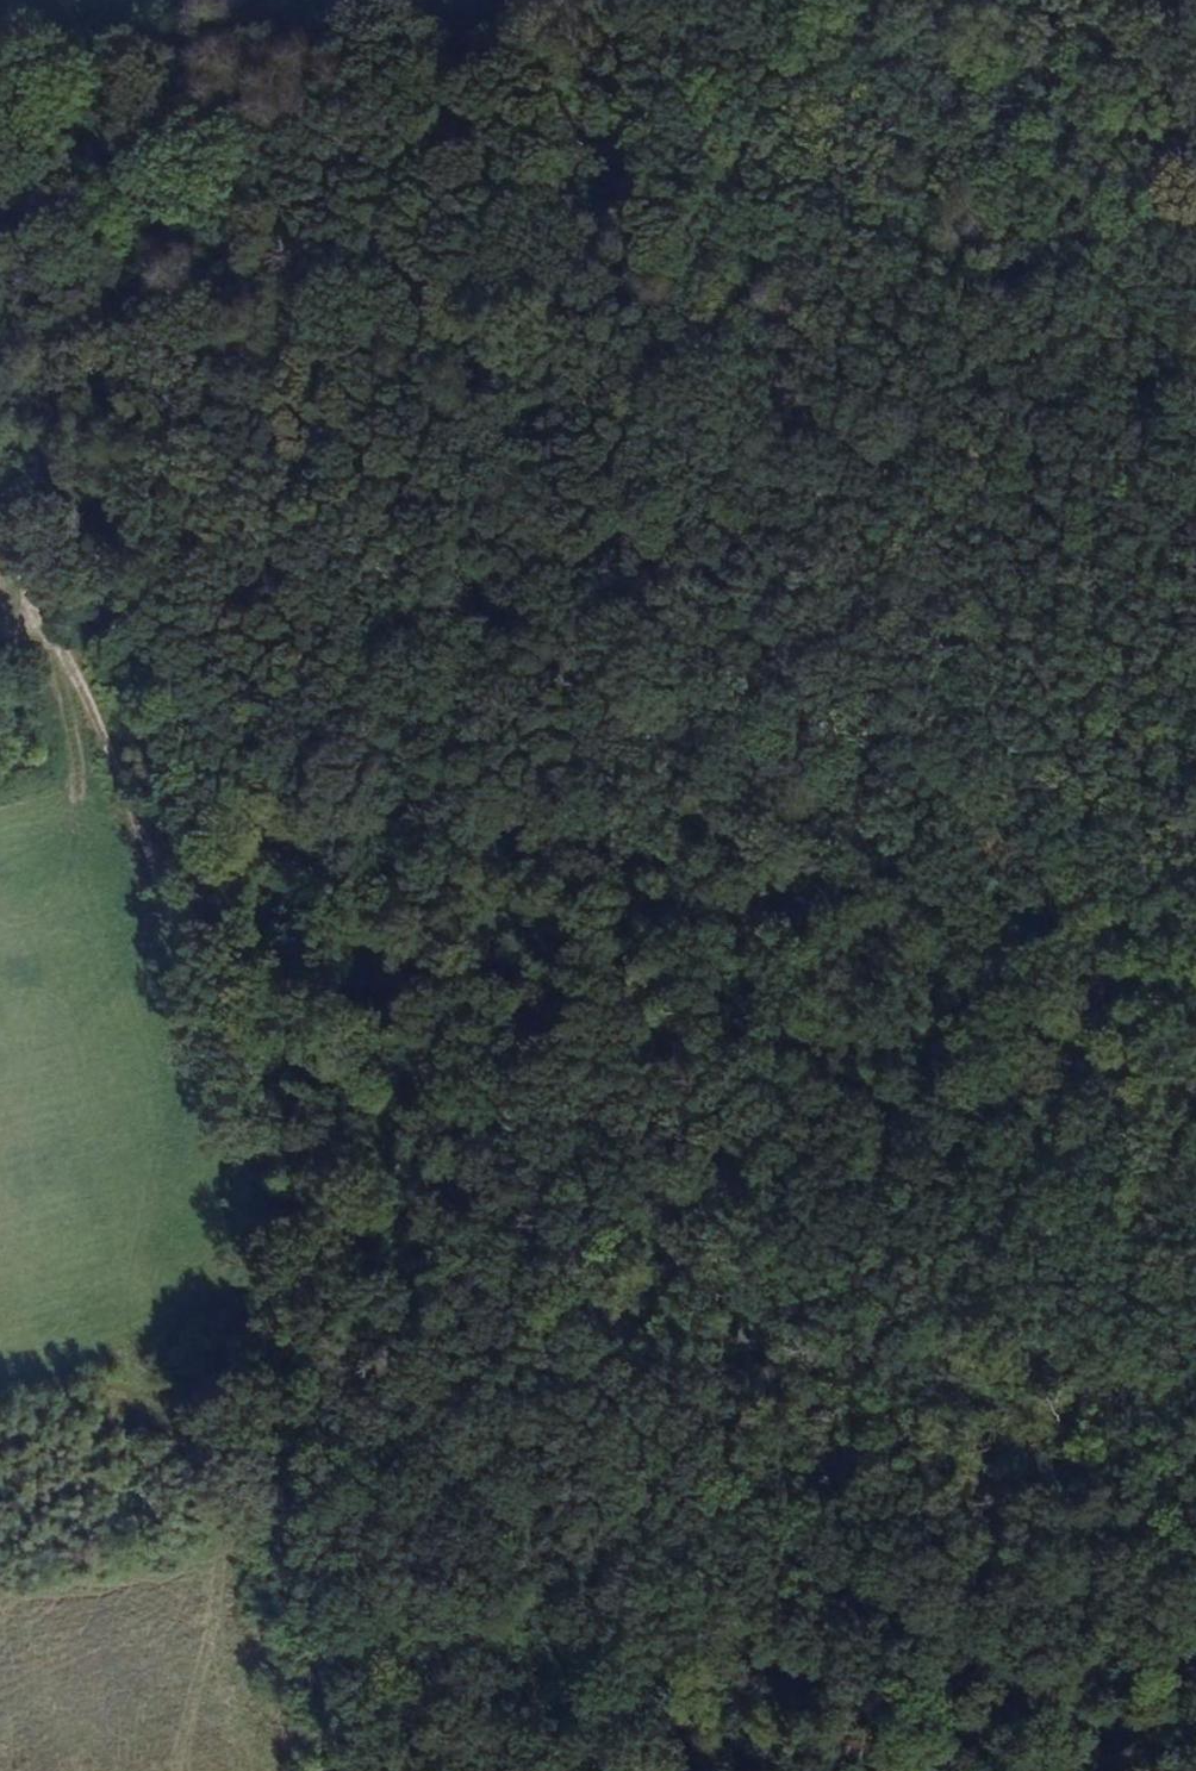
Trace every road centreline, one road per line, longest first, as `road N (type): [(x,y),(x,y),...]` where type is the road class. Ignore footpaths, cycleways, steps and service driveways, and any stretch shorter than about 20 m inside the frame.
road 1 (track): [(0,467),(100,711),(308,1409),(367,1770)]

